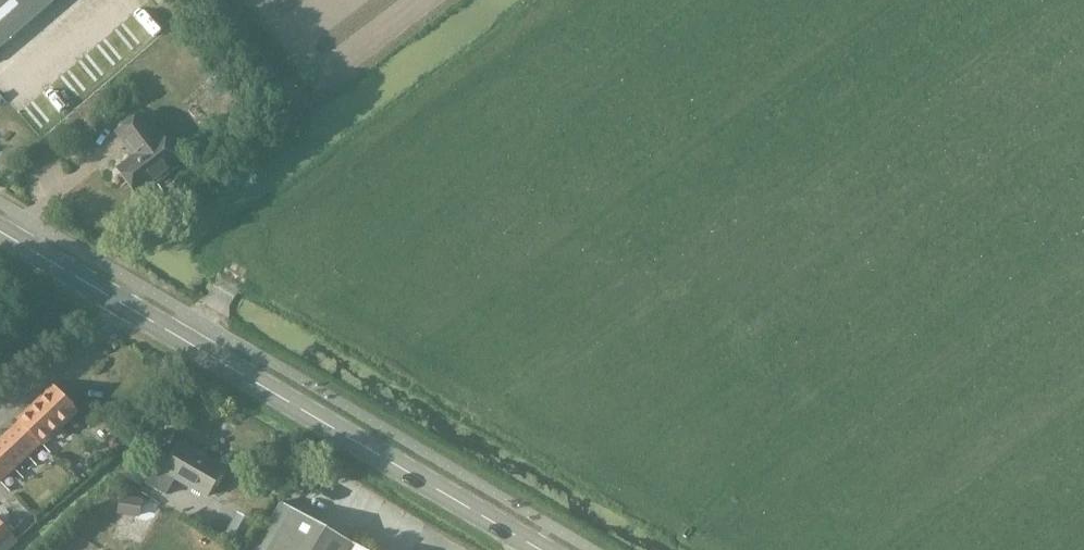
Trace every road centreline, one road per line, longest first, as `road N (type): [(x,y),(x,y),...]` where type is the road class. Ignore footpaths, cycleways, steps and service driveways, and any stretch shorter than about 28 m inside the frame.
road 1 (secondary): [(542,549),(0,232)]

